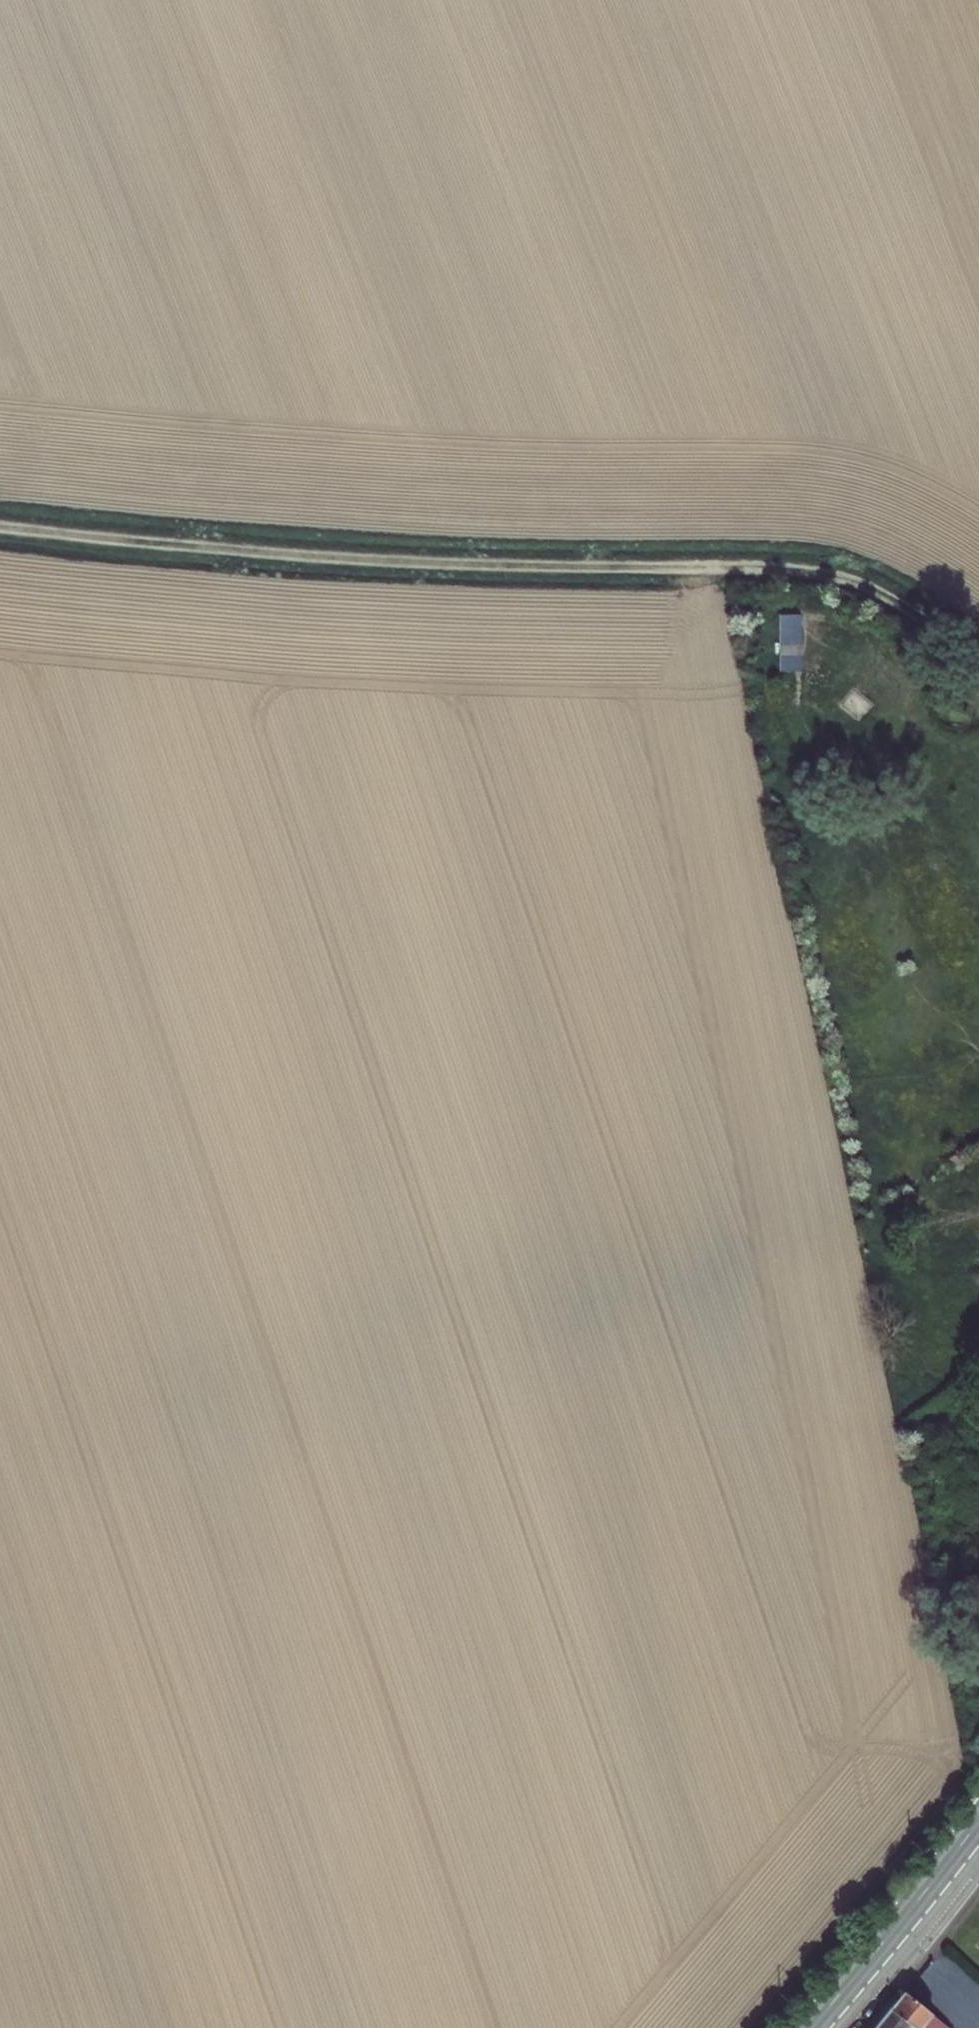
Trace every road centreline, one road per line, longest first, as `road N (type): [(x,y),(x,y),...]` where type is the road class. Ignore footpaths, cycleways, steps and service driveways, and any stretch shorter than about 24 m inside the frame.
road 1 (track): [(978,645),(867,574),(316,559),(0,527)]
road 2 (secondary): [(809,2027),(978,1822)]

